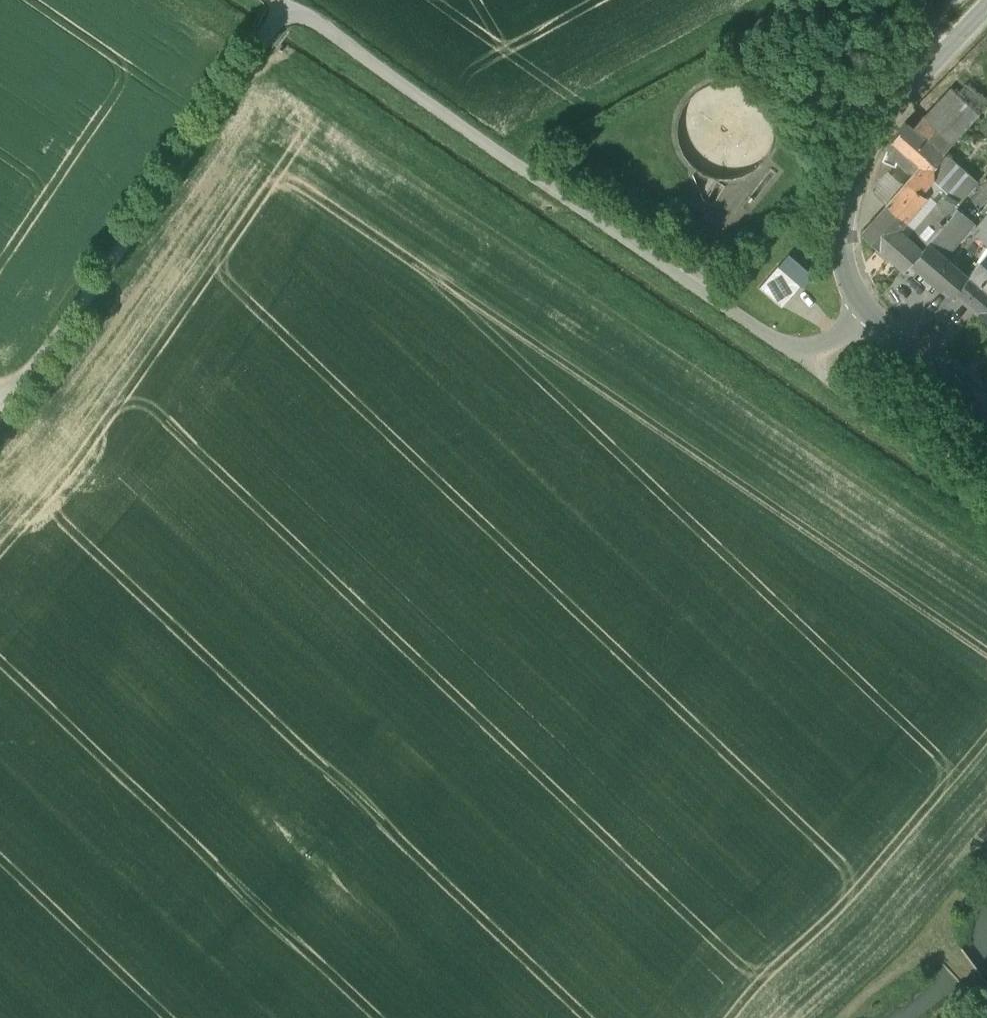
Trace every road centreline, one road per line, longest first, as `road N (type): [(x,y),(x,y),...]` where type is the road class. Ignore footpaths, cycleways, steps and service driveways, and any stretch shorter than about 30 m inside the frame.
road 1 (unclassified): [(0,416),(291,3),(778,339),(818,342),(869,317)]
road 2 (residential): [(869,317),(841,272),(841,222),(856,169),(871,140),(986,20)]
road 3 (track): [(800,344),(812,369),(986,487)]
road 4 (track): [(986,991),(951,952),(933,948),(913,955),(839,1017)]
road 5 (residential): [(986,420),(869,317)]

